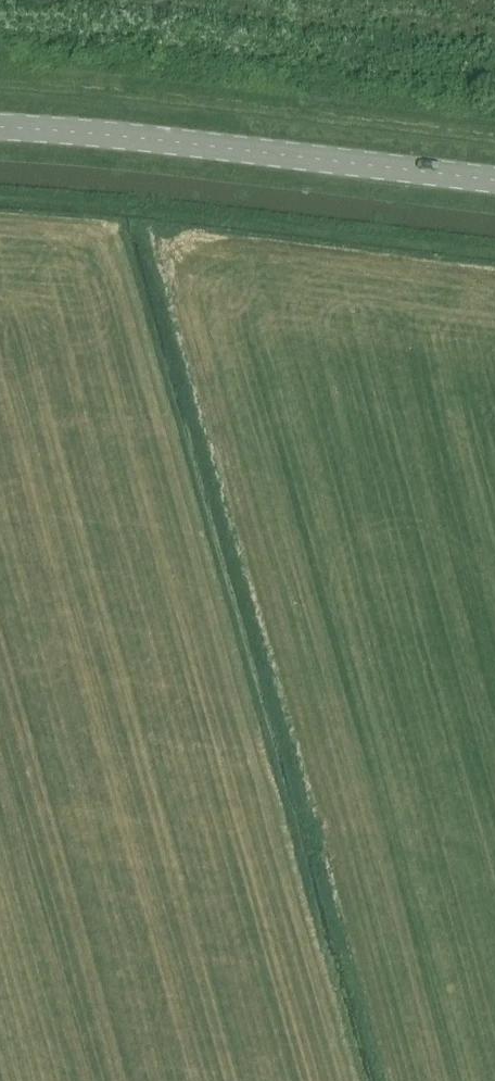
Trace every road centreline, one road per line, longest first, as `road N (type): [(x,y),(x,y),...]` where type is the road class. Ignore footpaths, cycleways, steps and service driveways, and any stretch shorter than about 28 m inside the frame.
road 1 (unclassified): [(0,127),(494,180)]

